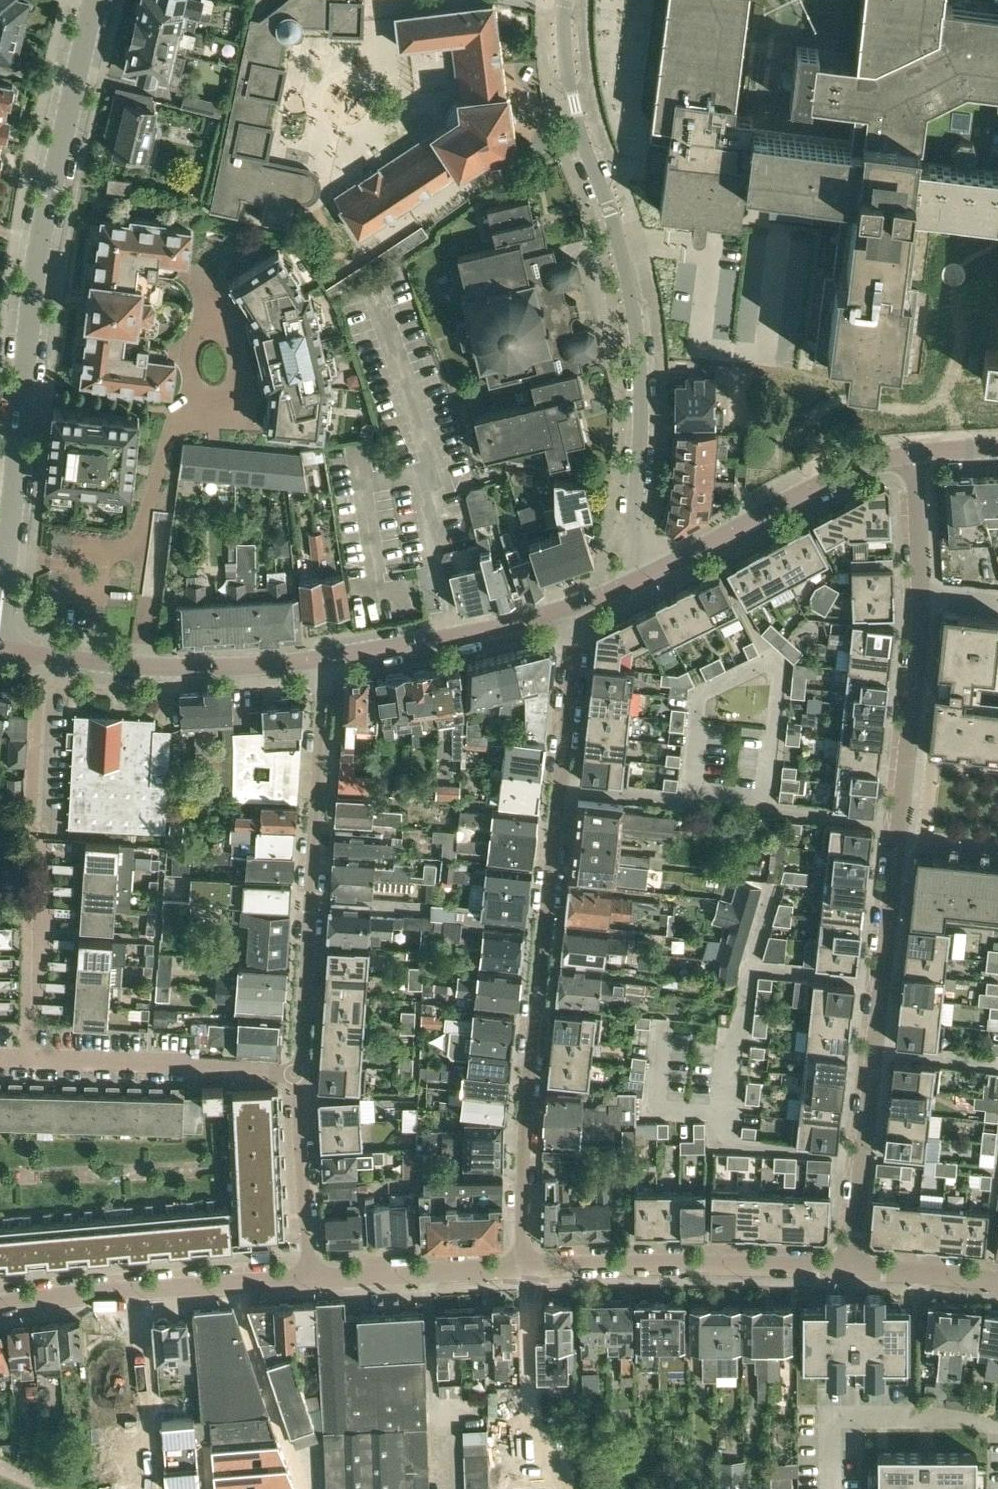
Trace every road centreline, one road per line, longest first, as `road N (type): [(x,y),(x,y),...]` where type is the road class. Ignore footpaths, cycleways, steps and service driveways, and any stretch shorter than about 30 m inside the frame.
road 1 (residential): [(853,1268),(919,631),(911,454)]
road 2 (residential): [(568,607),(575,645),(526,1096),(524,1266)]
road 3 (residential): [(0,613),(41,238),(93,0)]
road 4 (residential): [(650,572),(634,534),(635,313),(569,83),(571,0)]
road 5 (residential): [(296,1073),(322,658)]
road 6 (unclassified): [(524,1266),(853,1268)]
road 7 (residential): [(322,658),(200,667),(0,646)]
road 8 (unclassified): [(0,1306),(311,1277)]
road 9 (residential): [(911,454),(828,479),(650,572)]
road 10 (unclassified): [(296,1073),(30,1061)]
road 11 (residential): [(322,658),(568,607)]
road 12 (residential): [(570,1488),(540,1449),(531,1410),(524,1266)]
road 13 (unclassified): [(311,1277),(524,1266)]
road 14 (residential): [(311,1277),(296,1073)]
road 15 (unclassified): [(40,857),(30,1061)]
road 16 (unclassified): [(853,1268),(997,1281)]

